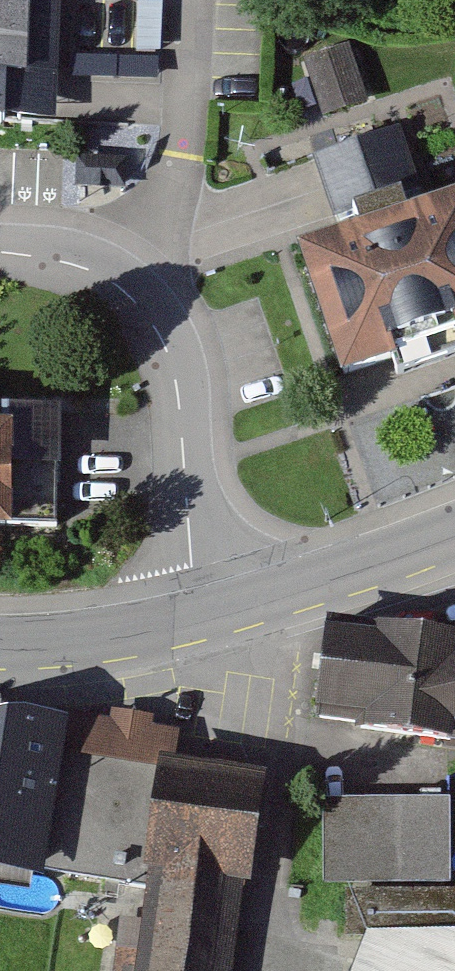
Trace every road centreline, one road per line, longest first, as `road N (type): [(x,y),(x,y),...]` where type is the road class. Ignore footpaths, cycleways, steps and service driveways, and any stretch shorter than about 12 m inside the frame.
road 1 (residential): [(0,252),(53,258),(120,286),(171,349),(201,619)]
road 2 (secondary): [(201,619),(454,534)]
road 3 (secondary): [(0,644),(115,637),(201,619)]

